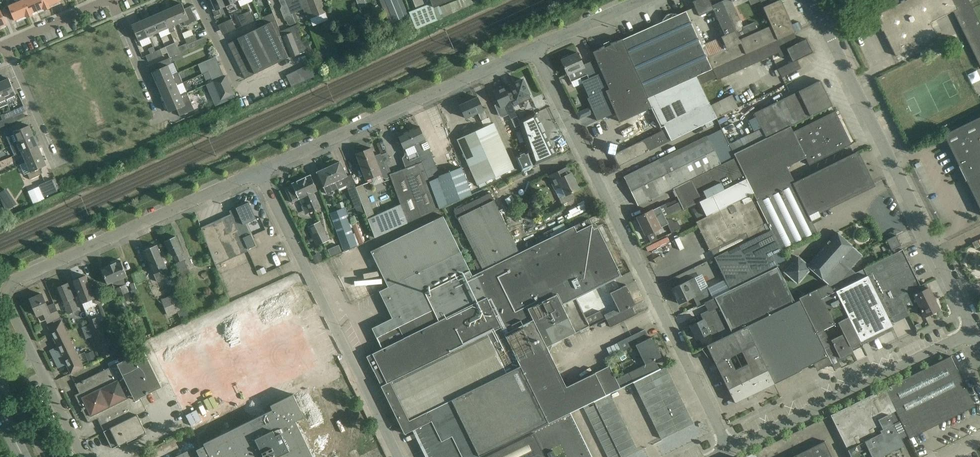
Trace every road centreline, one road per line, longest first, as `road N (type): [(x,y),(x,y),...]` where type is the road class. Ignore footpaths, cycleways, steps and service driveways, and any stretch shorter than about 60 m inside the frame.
road 1 (unclassified): [(83,456),(8,287),(259,171)]
road 2 (unclassified): [(730,453),(533,49)]
road 3 (unclassified): [(973,332),(822,23)]
road 4 (unclassified): [(397,456),(259,171)]
road 5 (unclassified): [(259,171),(533,49)]
road 6 (unclassified): [(730,453),(973,332)]
road 7 (residential): [(58,164),(5,44)]
road 8 (residential): [(162,117),(111,0)]

